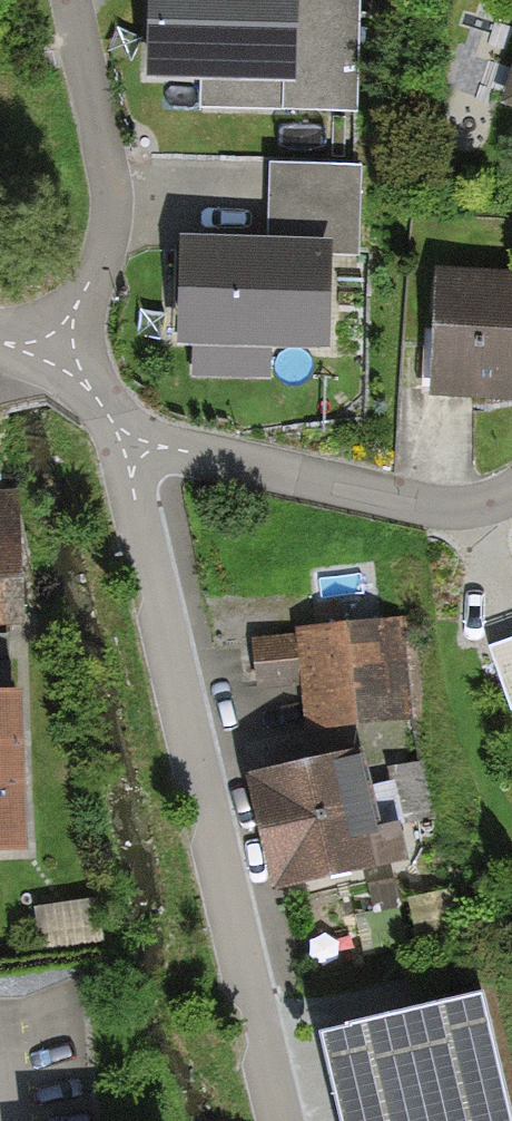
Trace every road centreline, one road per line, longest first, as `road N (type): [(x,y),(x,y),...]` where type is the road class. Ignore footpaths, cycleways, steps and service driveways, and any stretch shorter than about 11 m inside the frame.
road 1 (residential): [(284,1120),(125,442)]
road 2 (residential): [(125,442),(208,453),(410,503),(455,508),(511,498)]
road 3 (residential): [(71,0),(110,203),(93,278),(51,357)]

